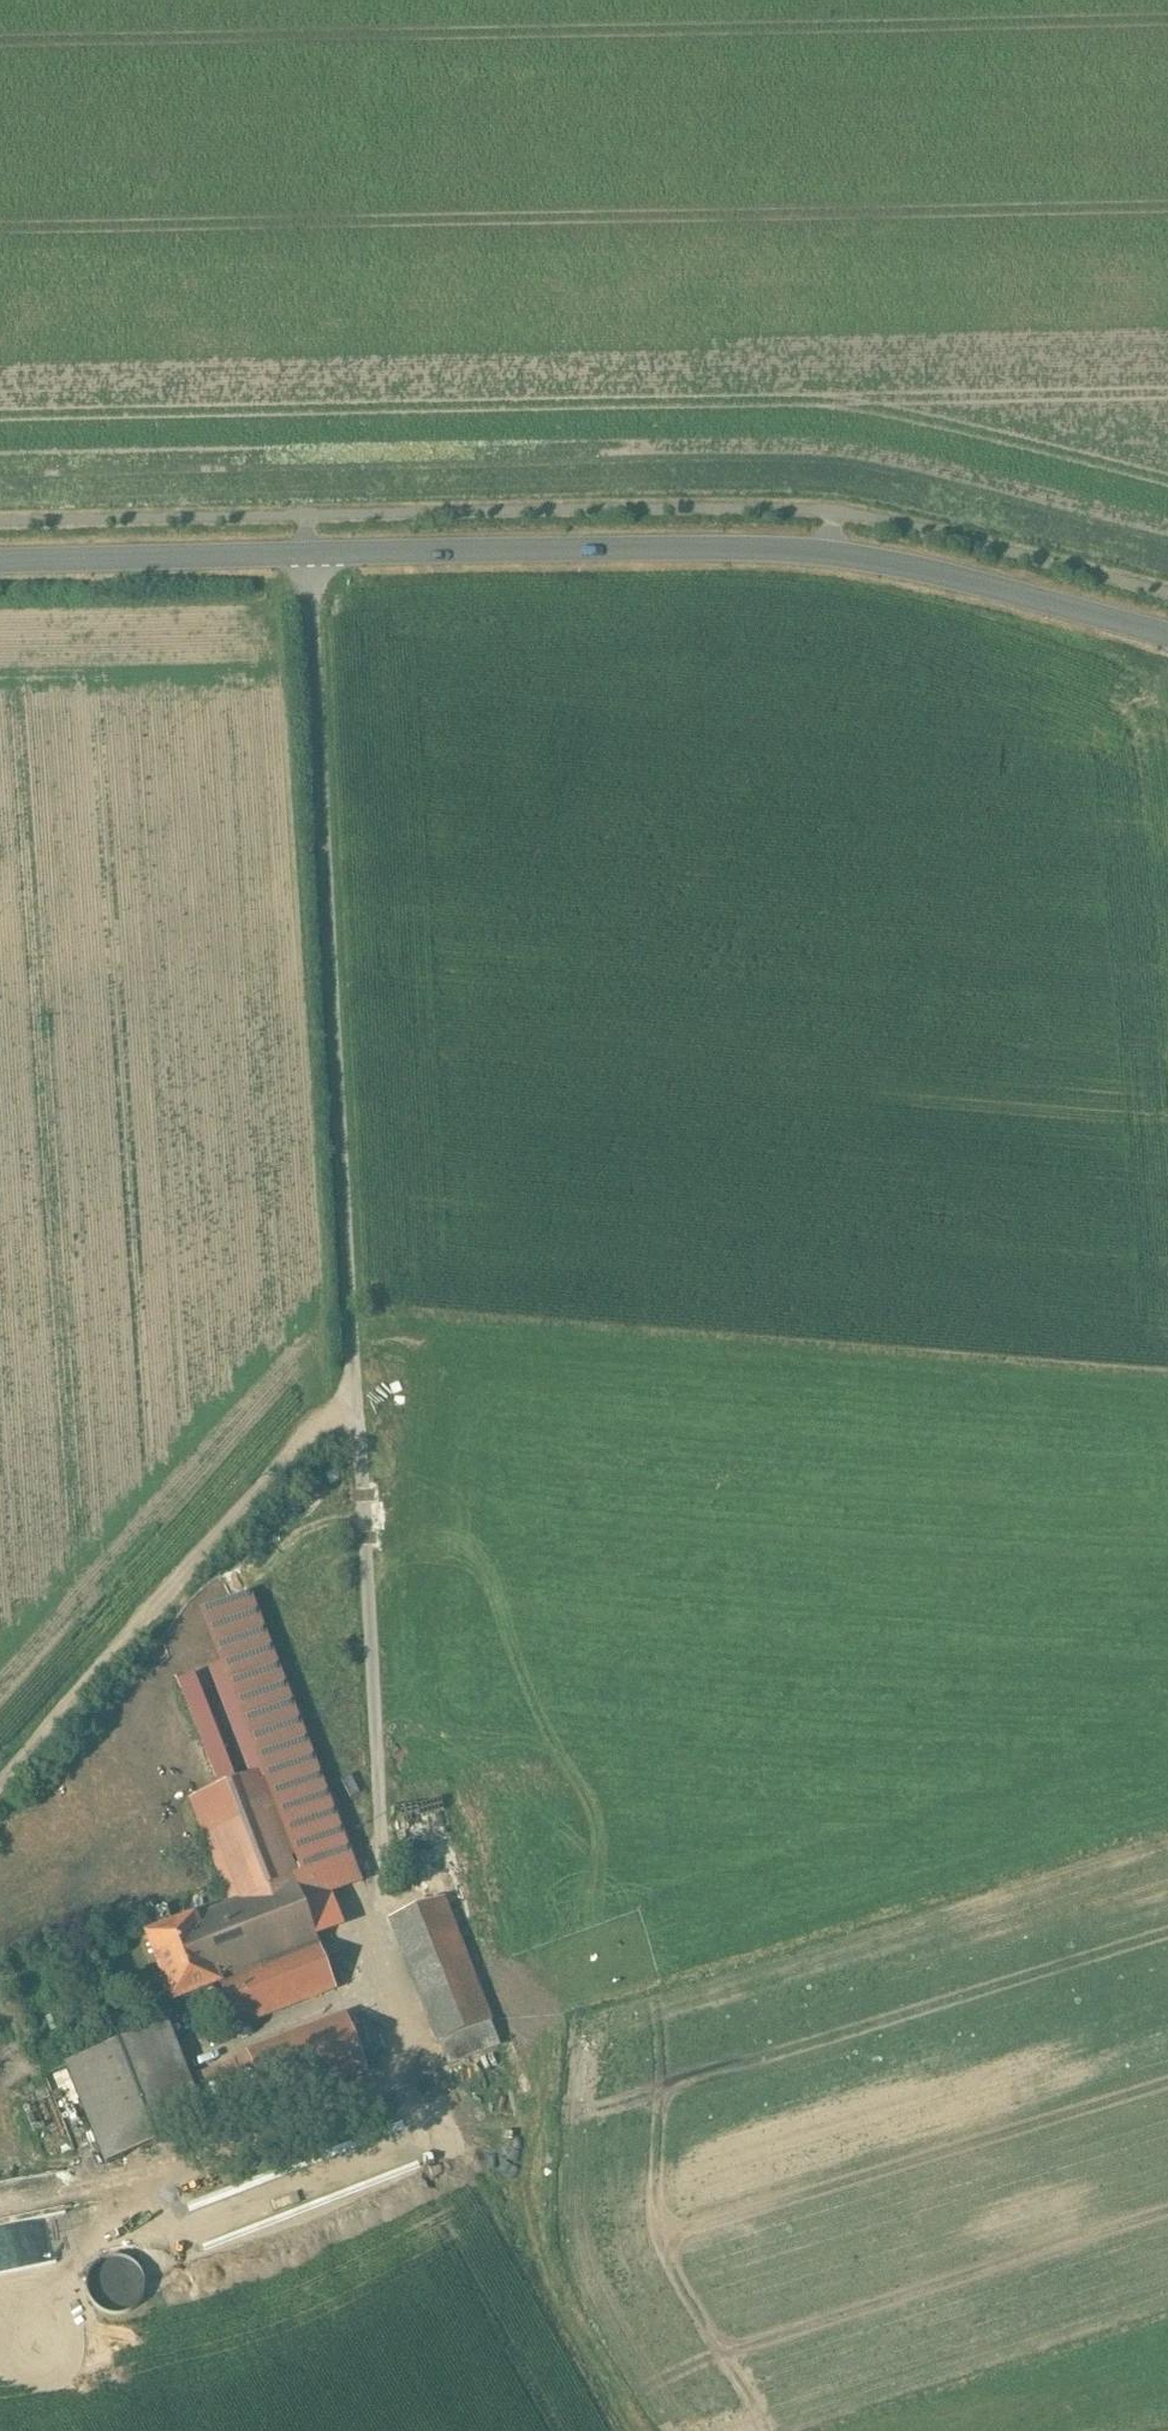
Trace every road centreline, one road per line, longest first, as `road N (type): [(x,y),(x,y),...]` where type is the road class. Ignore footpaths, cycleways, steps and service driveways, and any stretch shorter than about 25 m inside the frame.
road 1 (residential): [(379,1821),(312,554)]
road 2 (tertiary): [(1167,635),(861,557),(781,548),(312,554)]
road 3 (track): [(358,1391),(0,1783)]
road 4 (tertiary): [(312,554),(0,560)]

